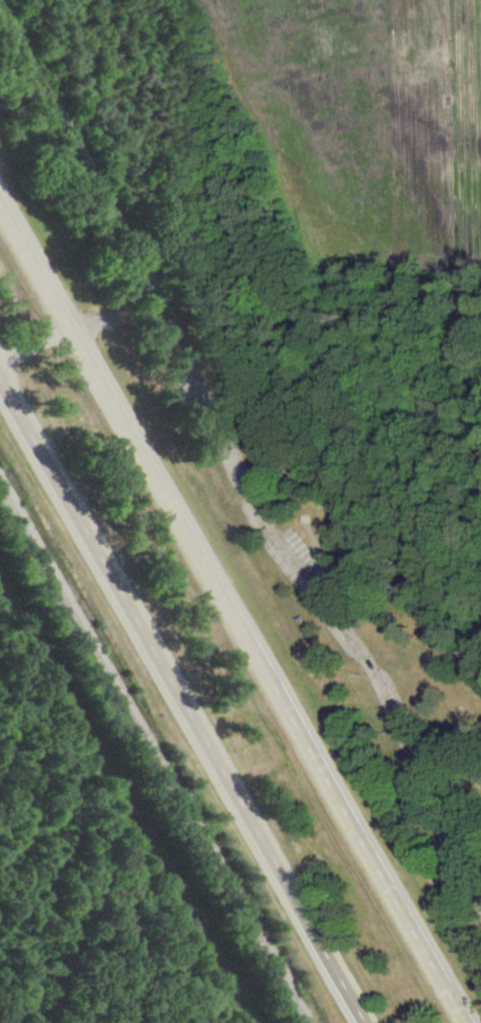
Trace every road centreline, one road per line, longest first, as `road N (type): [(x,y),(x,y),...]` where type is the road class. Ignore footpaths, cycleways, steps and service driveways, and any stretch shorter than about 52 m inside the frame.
road 1 (trunk): [(467,1022),(69,327)]
road 2 (trunk): [(0,382),(367,1022)]
road 3 (trunk): [(69,327),(0,205)]

